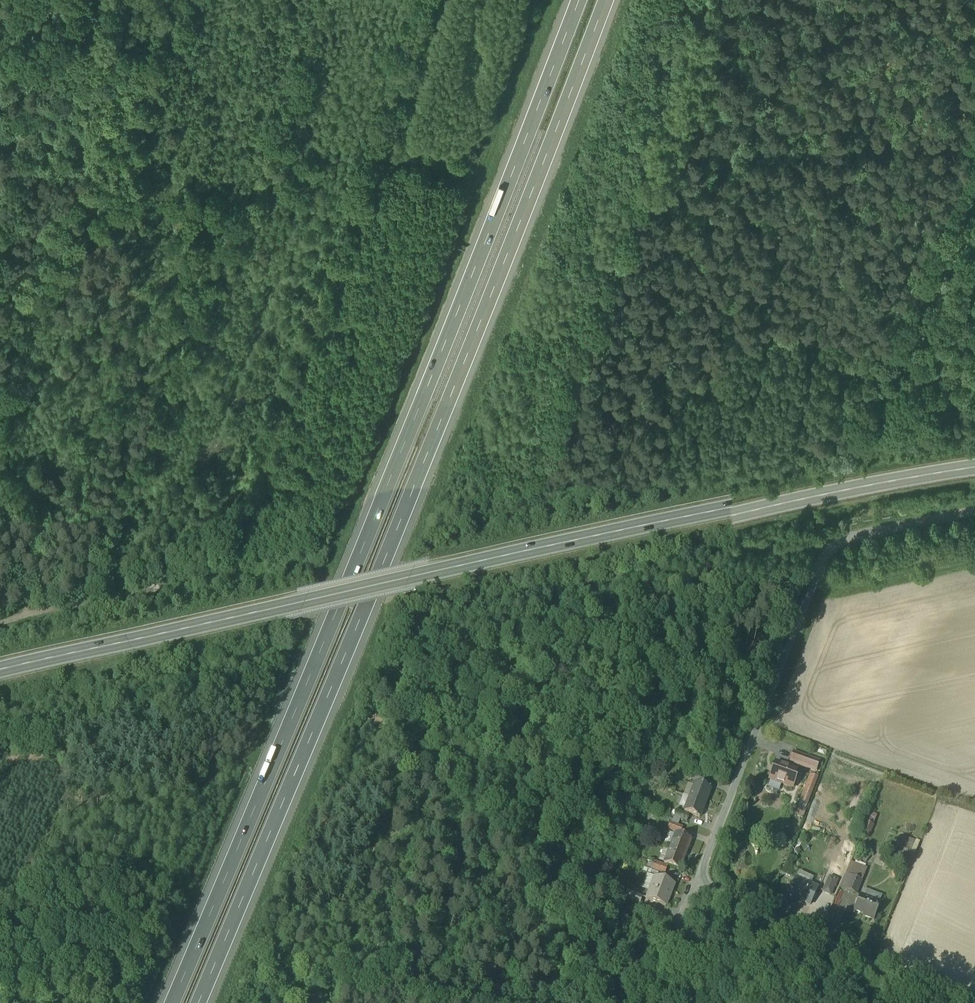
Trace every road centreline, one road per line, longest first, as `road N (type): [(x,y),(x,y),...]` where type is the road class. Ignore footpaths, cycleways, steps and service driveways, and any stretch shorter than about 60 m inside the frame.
road 1 (motorway): [(577,0),(435,365),(165,1002)]
road 2 (motorway): [(202,1002),(465,380),(612,0)]
road 3 (secondary): [(0,673),(836,488),(974,465)]
road 4 (unclassified): [(974,516),(835,545),(695,882),(974,1002)]

